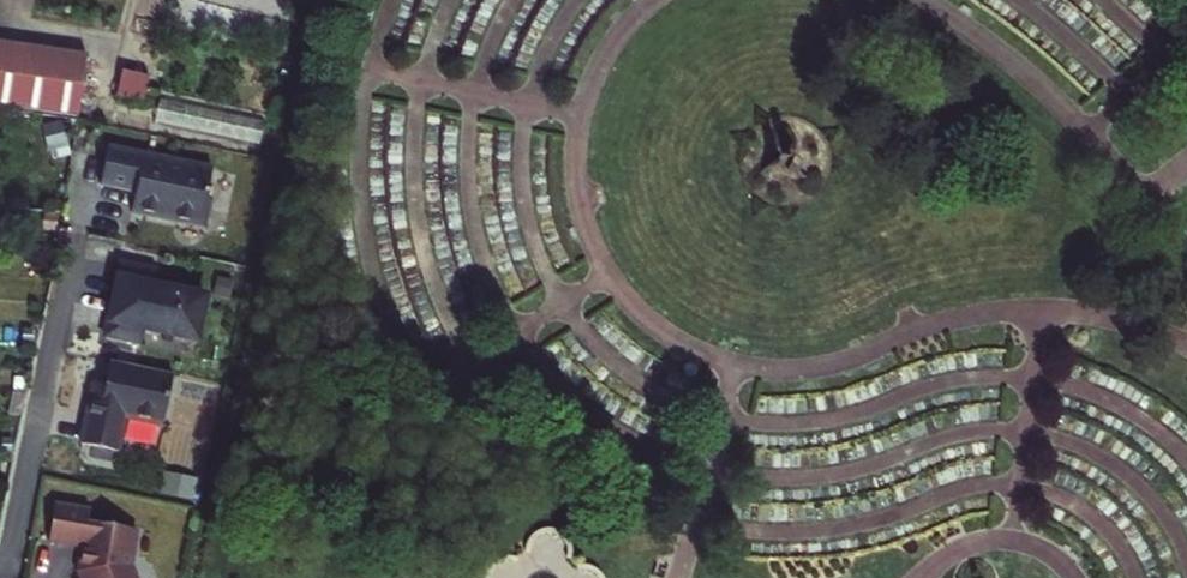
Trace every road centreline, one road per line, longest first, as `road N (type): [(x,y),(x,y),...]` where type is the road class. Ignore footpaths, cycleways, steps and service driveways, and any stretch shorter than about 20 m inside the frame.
road 1 (residential): [(0,567),(15,547),(75,252)]

